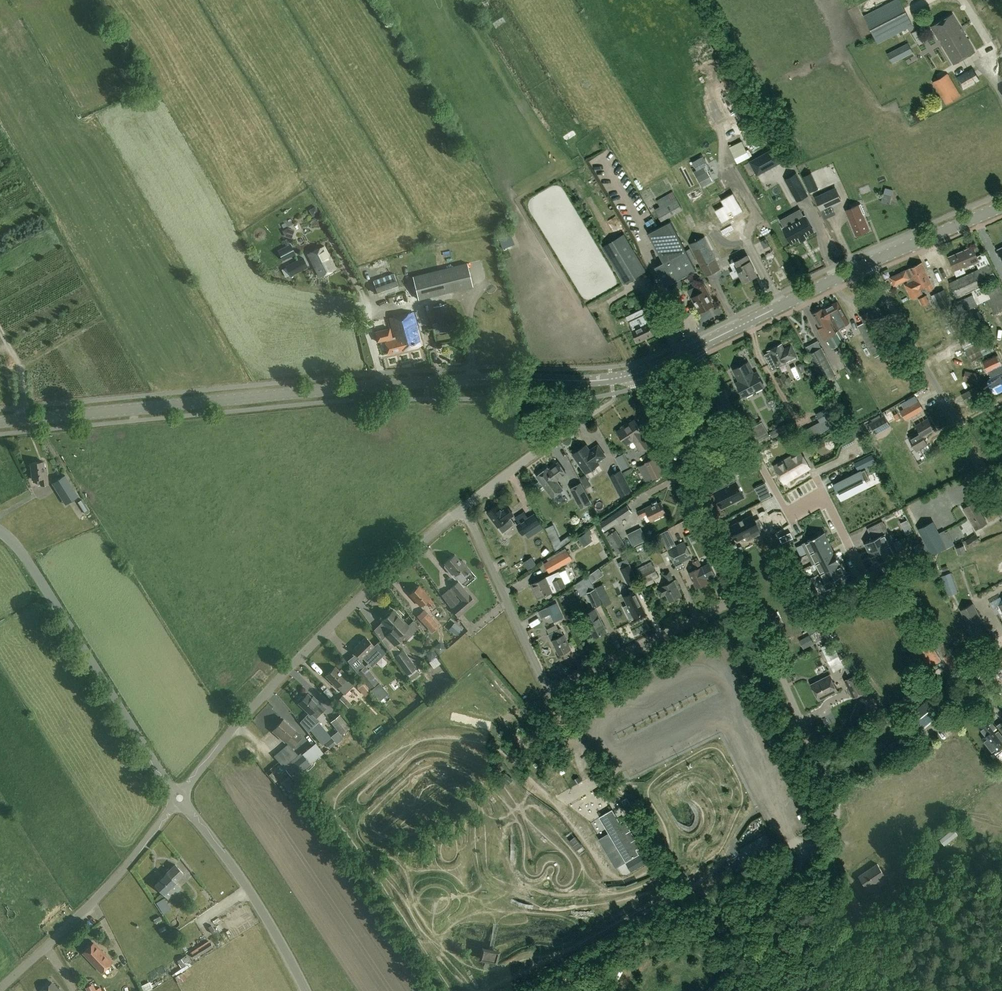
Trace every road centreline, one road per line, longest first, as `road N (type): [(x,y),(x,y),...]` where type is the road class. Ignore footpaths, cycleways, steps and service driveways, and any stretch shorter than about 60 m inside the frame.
road 1 (tertiary): [(0,423),(362,387),(639,375)]
road 2 (residential): [(463,506),(552,687),(740,595)]
road 3 (unclassified): [(180,797),(353,603),(463,506)]
road 4 (residential): [(870,905),(822,840),(834,821),(834,794),(740,595)]
road 5 (unclassified): [(180,797),(28,561),(0,531)]
road 6 (residential): [(698,348),(789,513),(823,494),(861,572)]
road 7 (residential): [(1001,502),(867,263)]
road 8 (unclassified): [(0,988),(128,865),(180,797)]
road 9 (residential): [(740,595),(638,387),(639,375)]
road 10 (unclassified): [(306,990),(248,888),(180,797)]
road 11 (tertiary): [(698,348),(867,263)]
road 12 (track): [(714,990),(822,840)]
road 13 (track): [(870,905),(899,951),(916,961),(1001,900)]
road 14 (unclassified): [(463,506),(600,409)]
road 15 (tertiary): [(867,263),(1001,205)]

